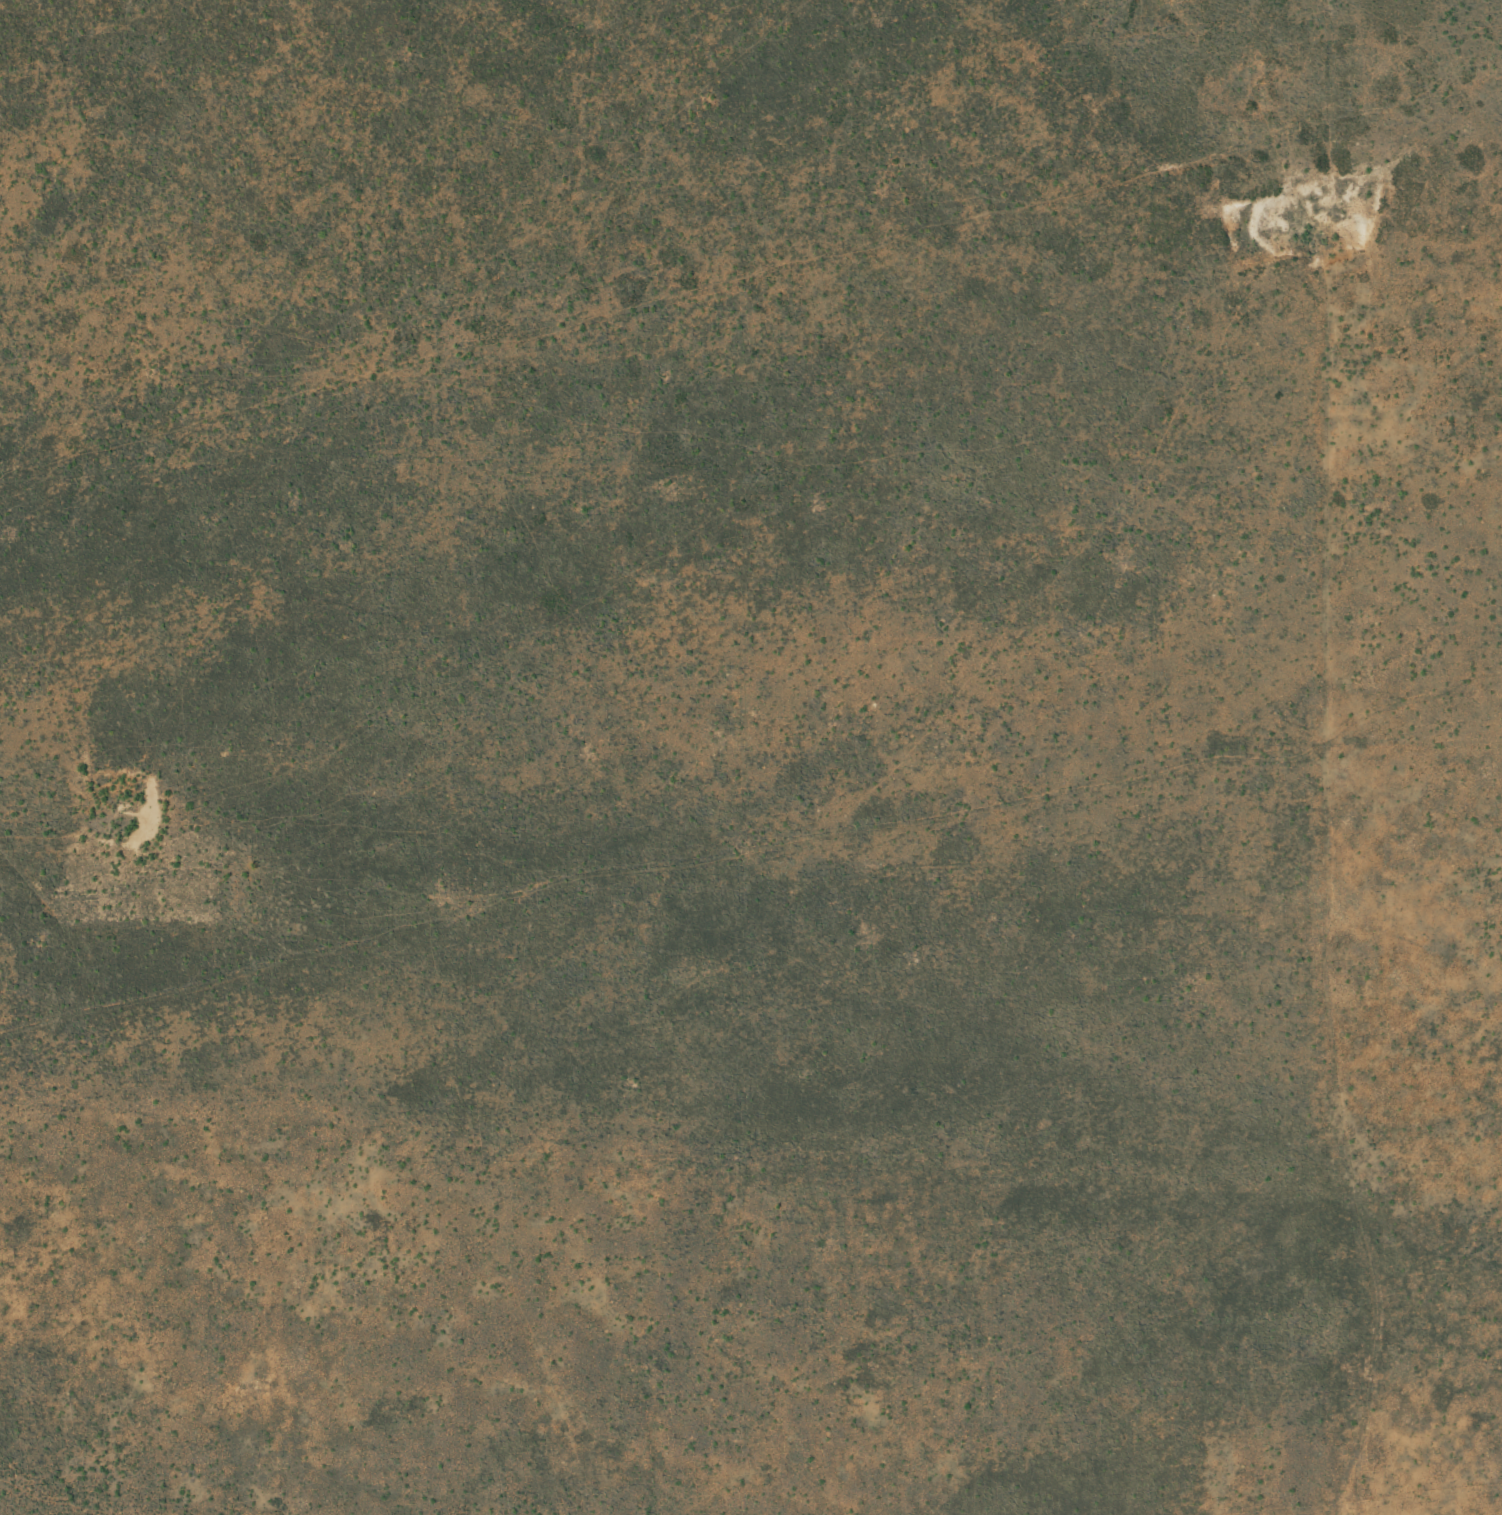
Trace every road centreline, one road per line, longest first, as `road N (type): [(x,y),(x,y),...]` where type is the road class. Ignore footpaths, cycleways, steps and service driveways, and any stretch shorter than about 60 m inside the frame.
road 1 (track): [(1501,741),(899,742),(439,640),(0,489)]
road 2 (track): [(1353,1514),(1355,1406),(1376,1386),(1360,1101),(1335,1065),(1322,973),(1366,0)]

